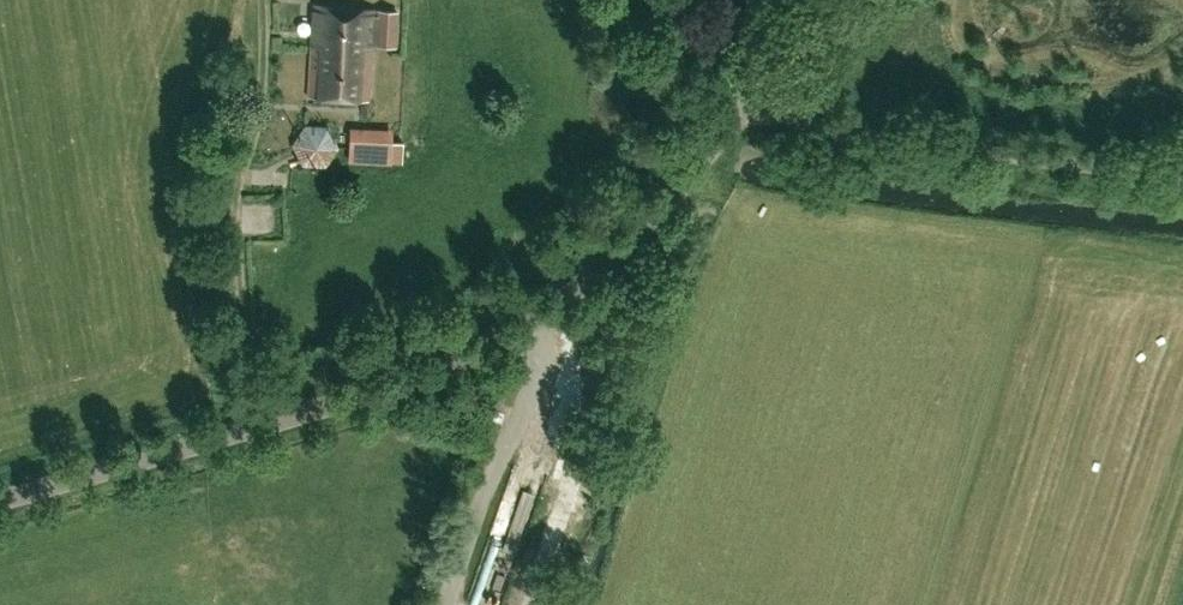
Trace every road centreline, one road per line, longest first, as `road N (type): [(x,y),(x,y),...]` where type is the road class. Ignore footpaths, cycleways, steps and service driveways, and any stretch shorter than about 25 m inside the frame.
road 1 (unclassified): [(0,499),(356,398),(491,344),(590,278),(753,97)]
road 2 (unclassified): [(1182,178),(853,134),(753,97)]
road 3 (track): [(753,97),(669,0)]
road 4 (unclassified): [(753,97),(827,0)]

